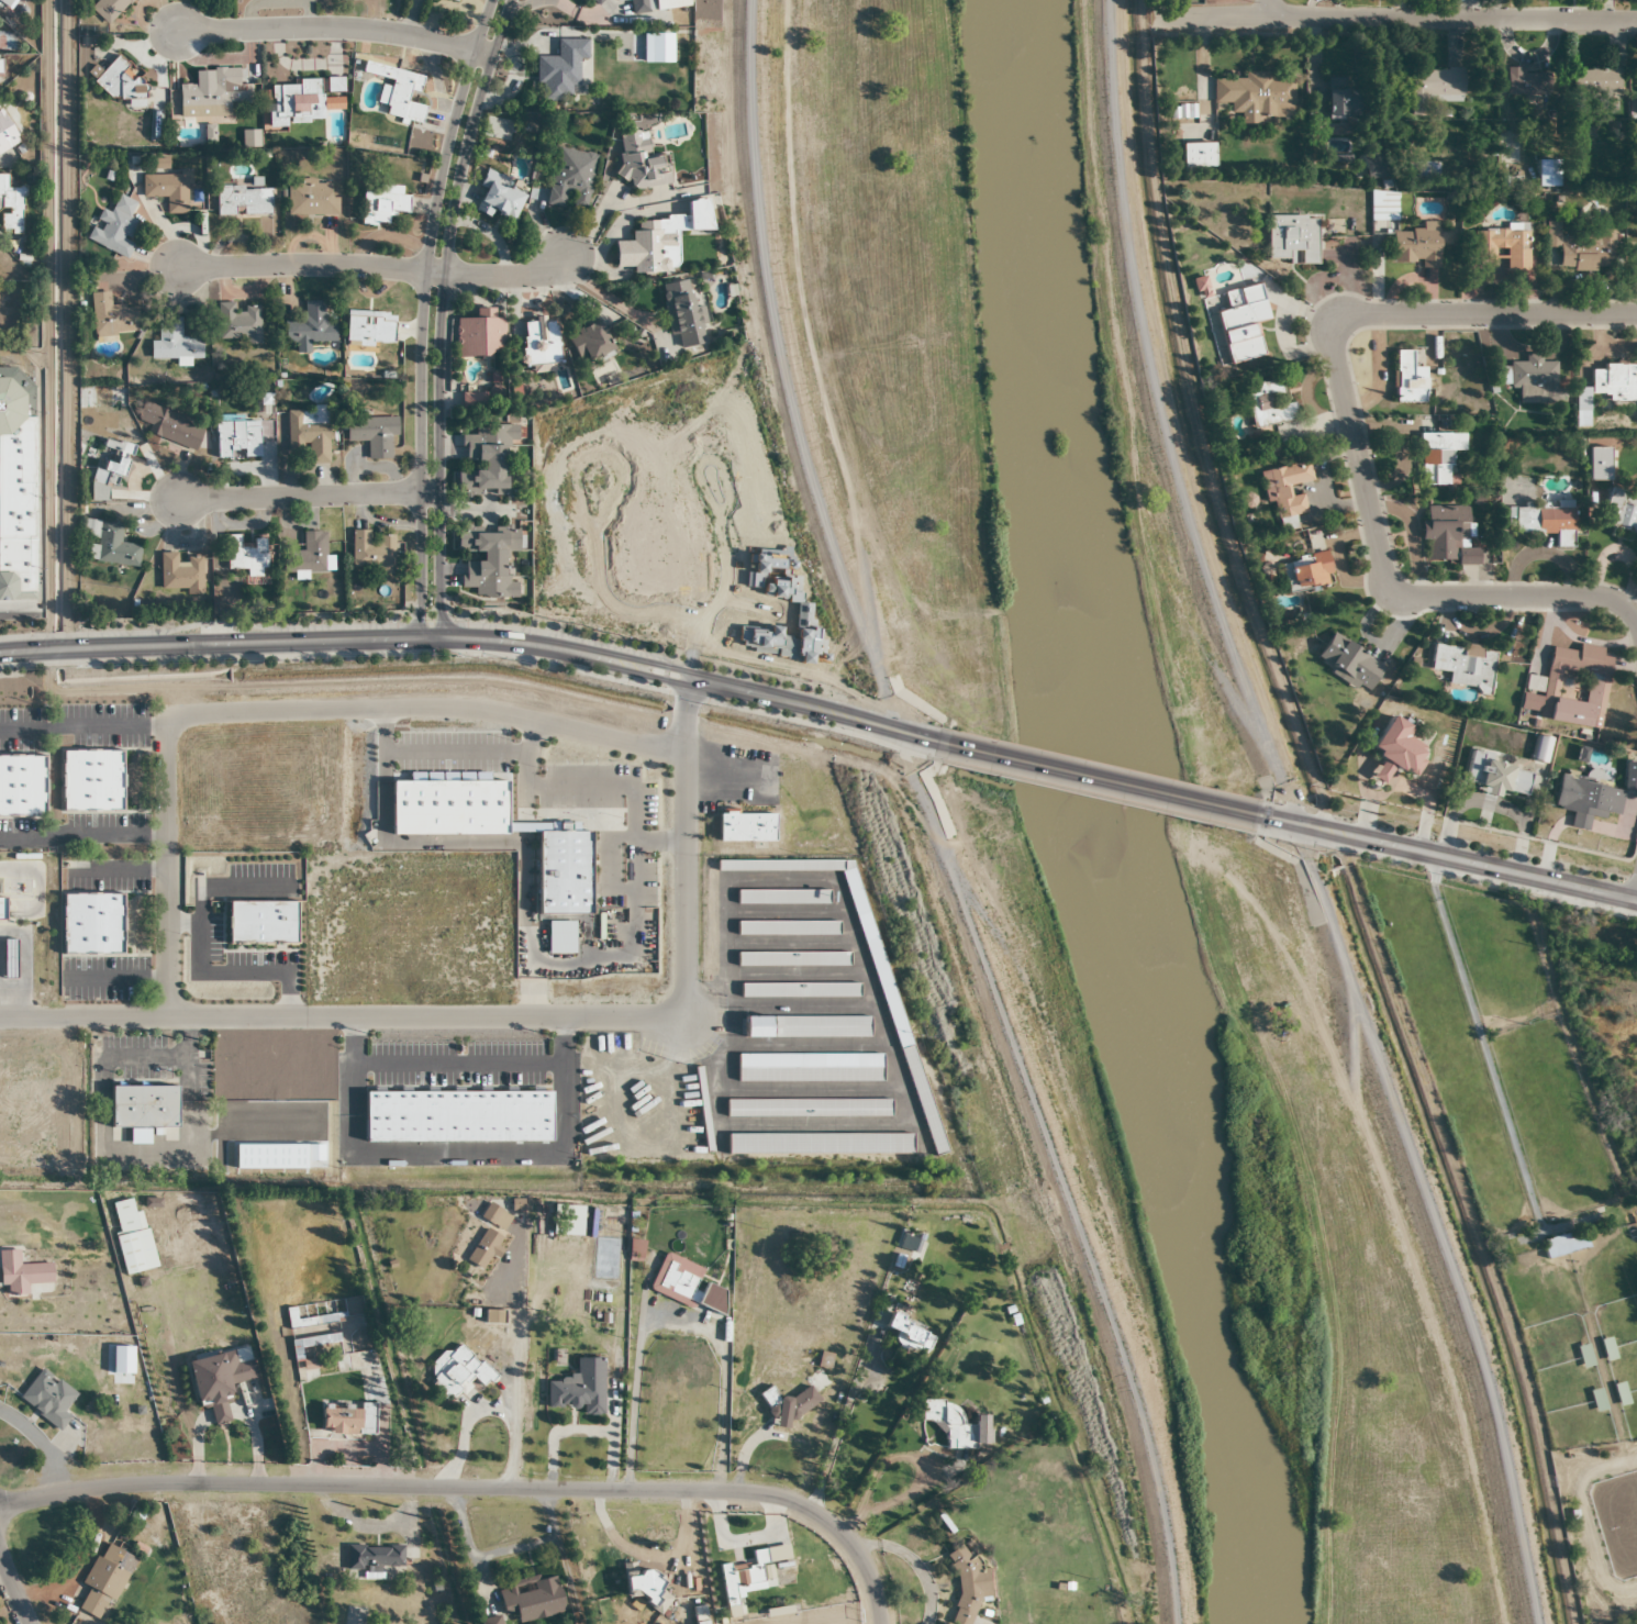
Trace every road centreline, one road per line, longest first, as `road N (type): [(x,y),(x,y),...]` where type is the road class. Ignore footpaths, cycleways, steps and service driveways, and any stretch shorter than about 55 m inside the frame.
road 1 (track): [(1536,1623),(1493,1412),(1187,529),(1149,389),(1125,258),(1102,0)]
road 2 (secondary): [(953,748),(463,636),(0,657)]
road 3 (residential): [(881,1623),(853,1545),(808,1508),(775,1495),(210,1482),(107,1486),(0,1510)]
road 4 (track): [(1165,1623),(1158,1486),(895,733)]
road 5 (residential): [(1636,622),(1606,599),(1393,593),(1383,578),(1333,337),(1341,321),(1365,314),(1636,315)]
road 6 (residential): [(684,750),(470,708),(178,718),(165,738),(167,1016)]
road 7 (residential): [(167,1016),(675,1016),(688,1001),(684,750)]
road 8 (track): [(895,733),(811,482),(772,326),(750,159),(747,0)]
road 9 (residential): [(441,636),(441,354),(450,238),(472,129),(512,0)]
road 10 (residential): [(492,0),(447,152),(424,302),(419,636)]
road 11 (residential): [(1636,19),(1157,19)]
road 12 (residential): [(178,268),(345,265),(498,277),(543,270),(569,253)]
road 13 (secondary): [(1636,904),(1258,816)]
road 14 (secondary): [(1258,816),(953,748)]
road 15 (residential): [(176,31),(378,31),(475,51)]
road 16 (residential): [(179,500),(441,493)]
road 17 (residential): [(808,1508),(888,1303)]
road 18 (residential): [(0,1017),(167,1016)]

